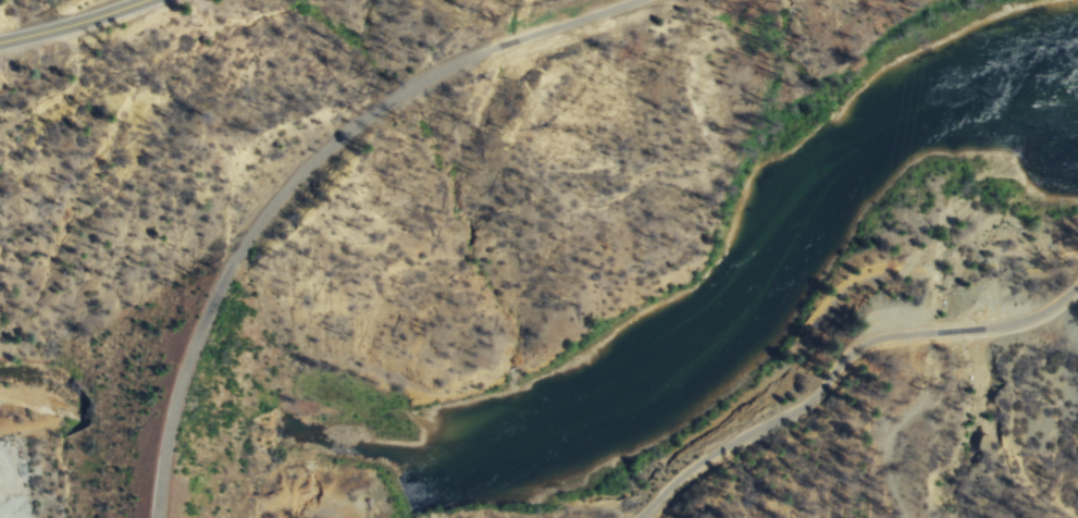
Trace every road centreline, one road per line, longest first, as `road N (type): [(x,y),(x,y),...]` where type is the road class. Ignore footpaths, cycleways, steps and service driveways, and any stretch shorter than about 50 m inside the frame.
road 1 (tertiary): [(140,0),(0,39)]

